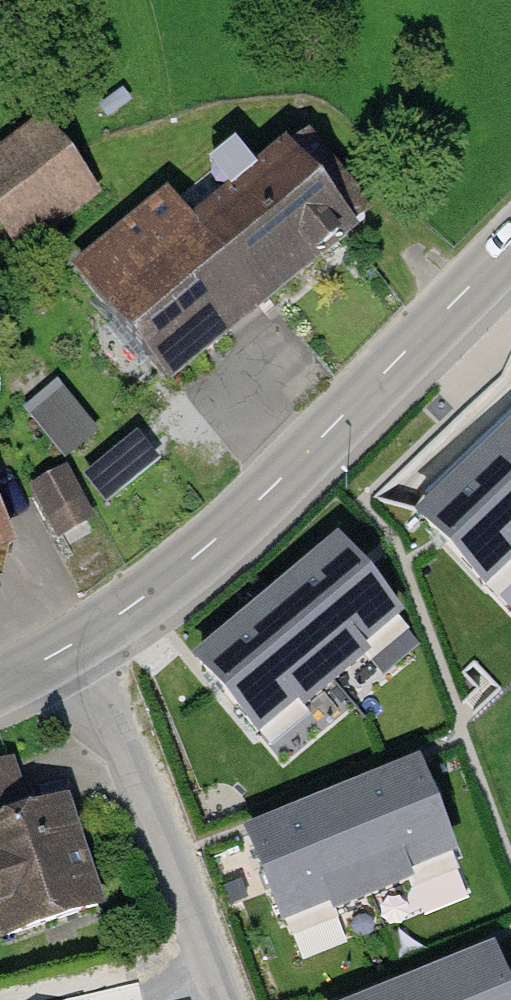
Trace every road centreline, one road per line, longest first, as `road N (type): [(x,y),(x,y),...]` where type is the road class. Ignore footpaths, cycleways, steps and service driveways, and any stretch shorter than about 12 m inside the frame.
road 1 (tertiary): [(69,647),(166,582),(255,506),(510,249)]
road 2 (unclassified): [(69,647),(127,743),(176,850),(228,999)]

